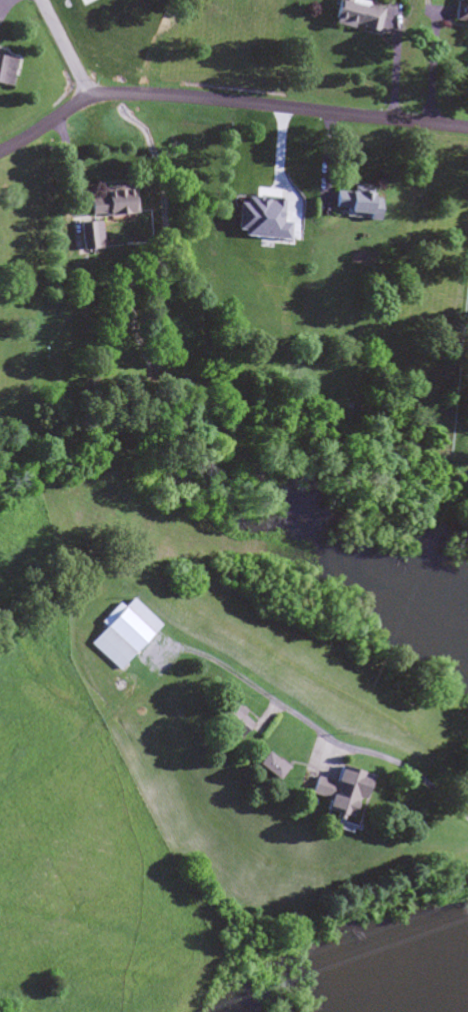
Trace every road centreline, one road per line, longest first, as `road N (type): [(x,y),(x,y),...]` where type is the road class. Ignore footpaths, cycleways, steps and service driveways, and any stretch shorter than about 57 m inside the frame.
road 1 (residential): [(467,128),(119,94),(92,98),(0,152)]

